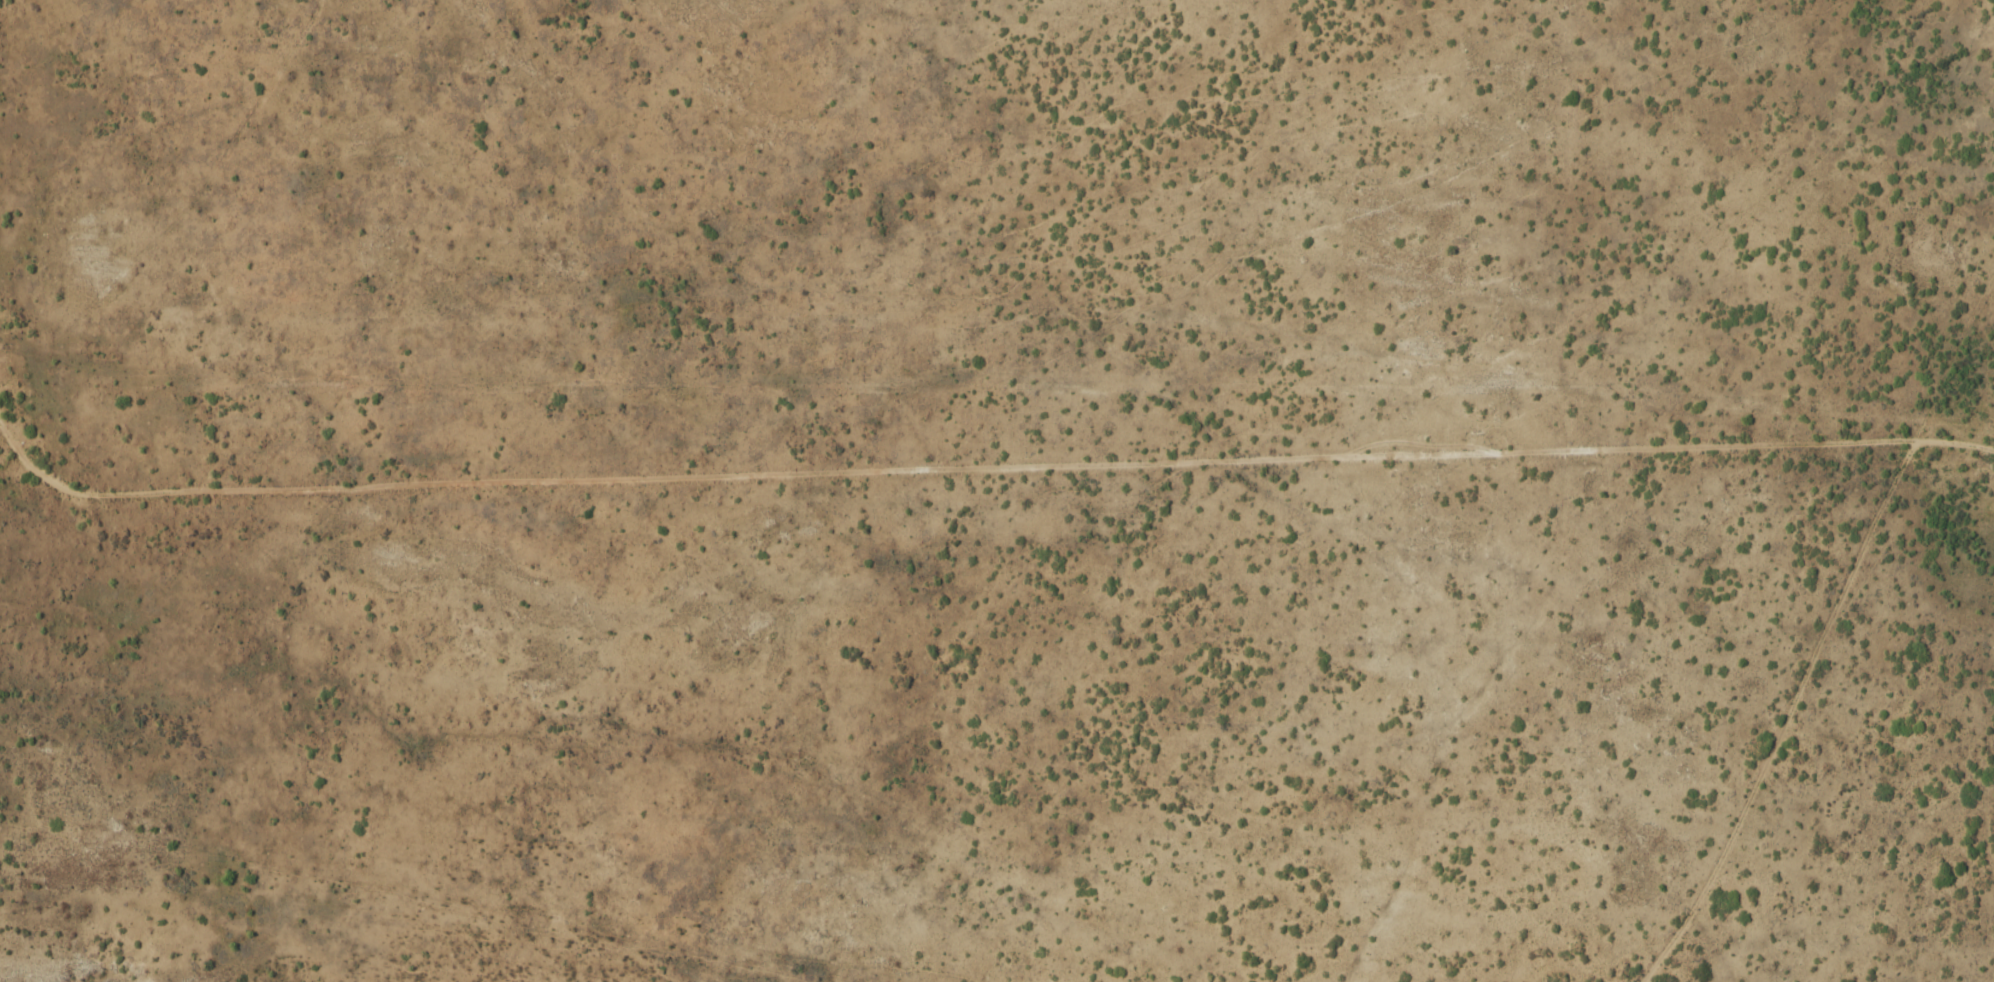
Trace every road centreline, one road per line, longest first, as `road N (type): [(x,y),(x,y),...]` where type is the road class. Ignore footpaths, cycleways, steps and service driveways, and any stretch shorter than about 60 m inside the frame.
road 1 (residential): [(1626,981),(1915,519),(1993,351)]

